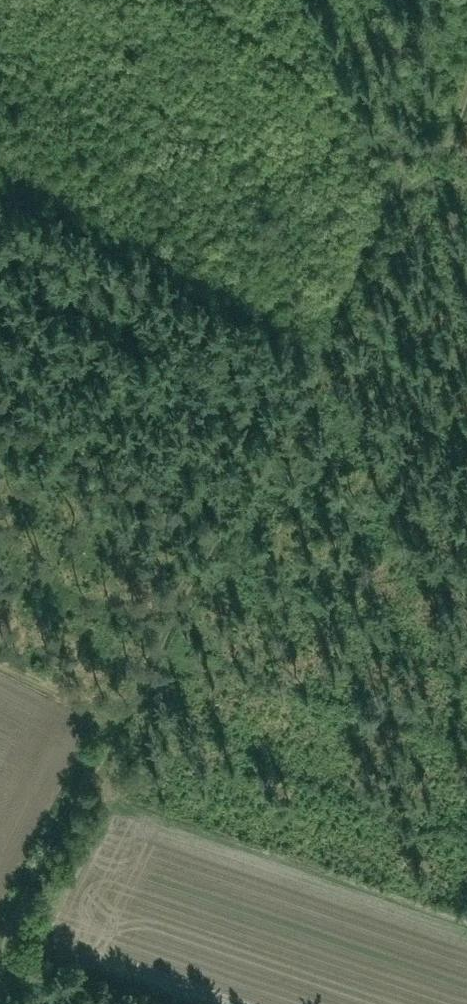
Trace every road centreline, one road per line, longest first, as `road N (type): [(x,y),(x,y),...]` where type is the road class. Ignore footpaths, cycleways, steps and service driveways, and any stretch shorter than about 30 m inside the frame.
road 1 (track): [(118,719),(466,40)]
road 2 (track): [(0,983),(118,719),(0,660)]
road 3 (track): [(203,0),(352,110)]

